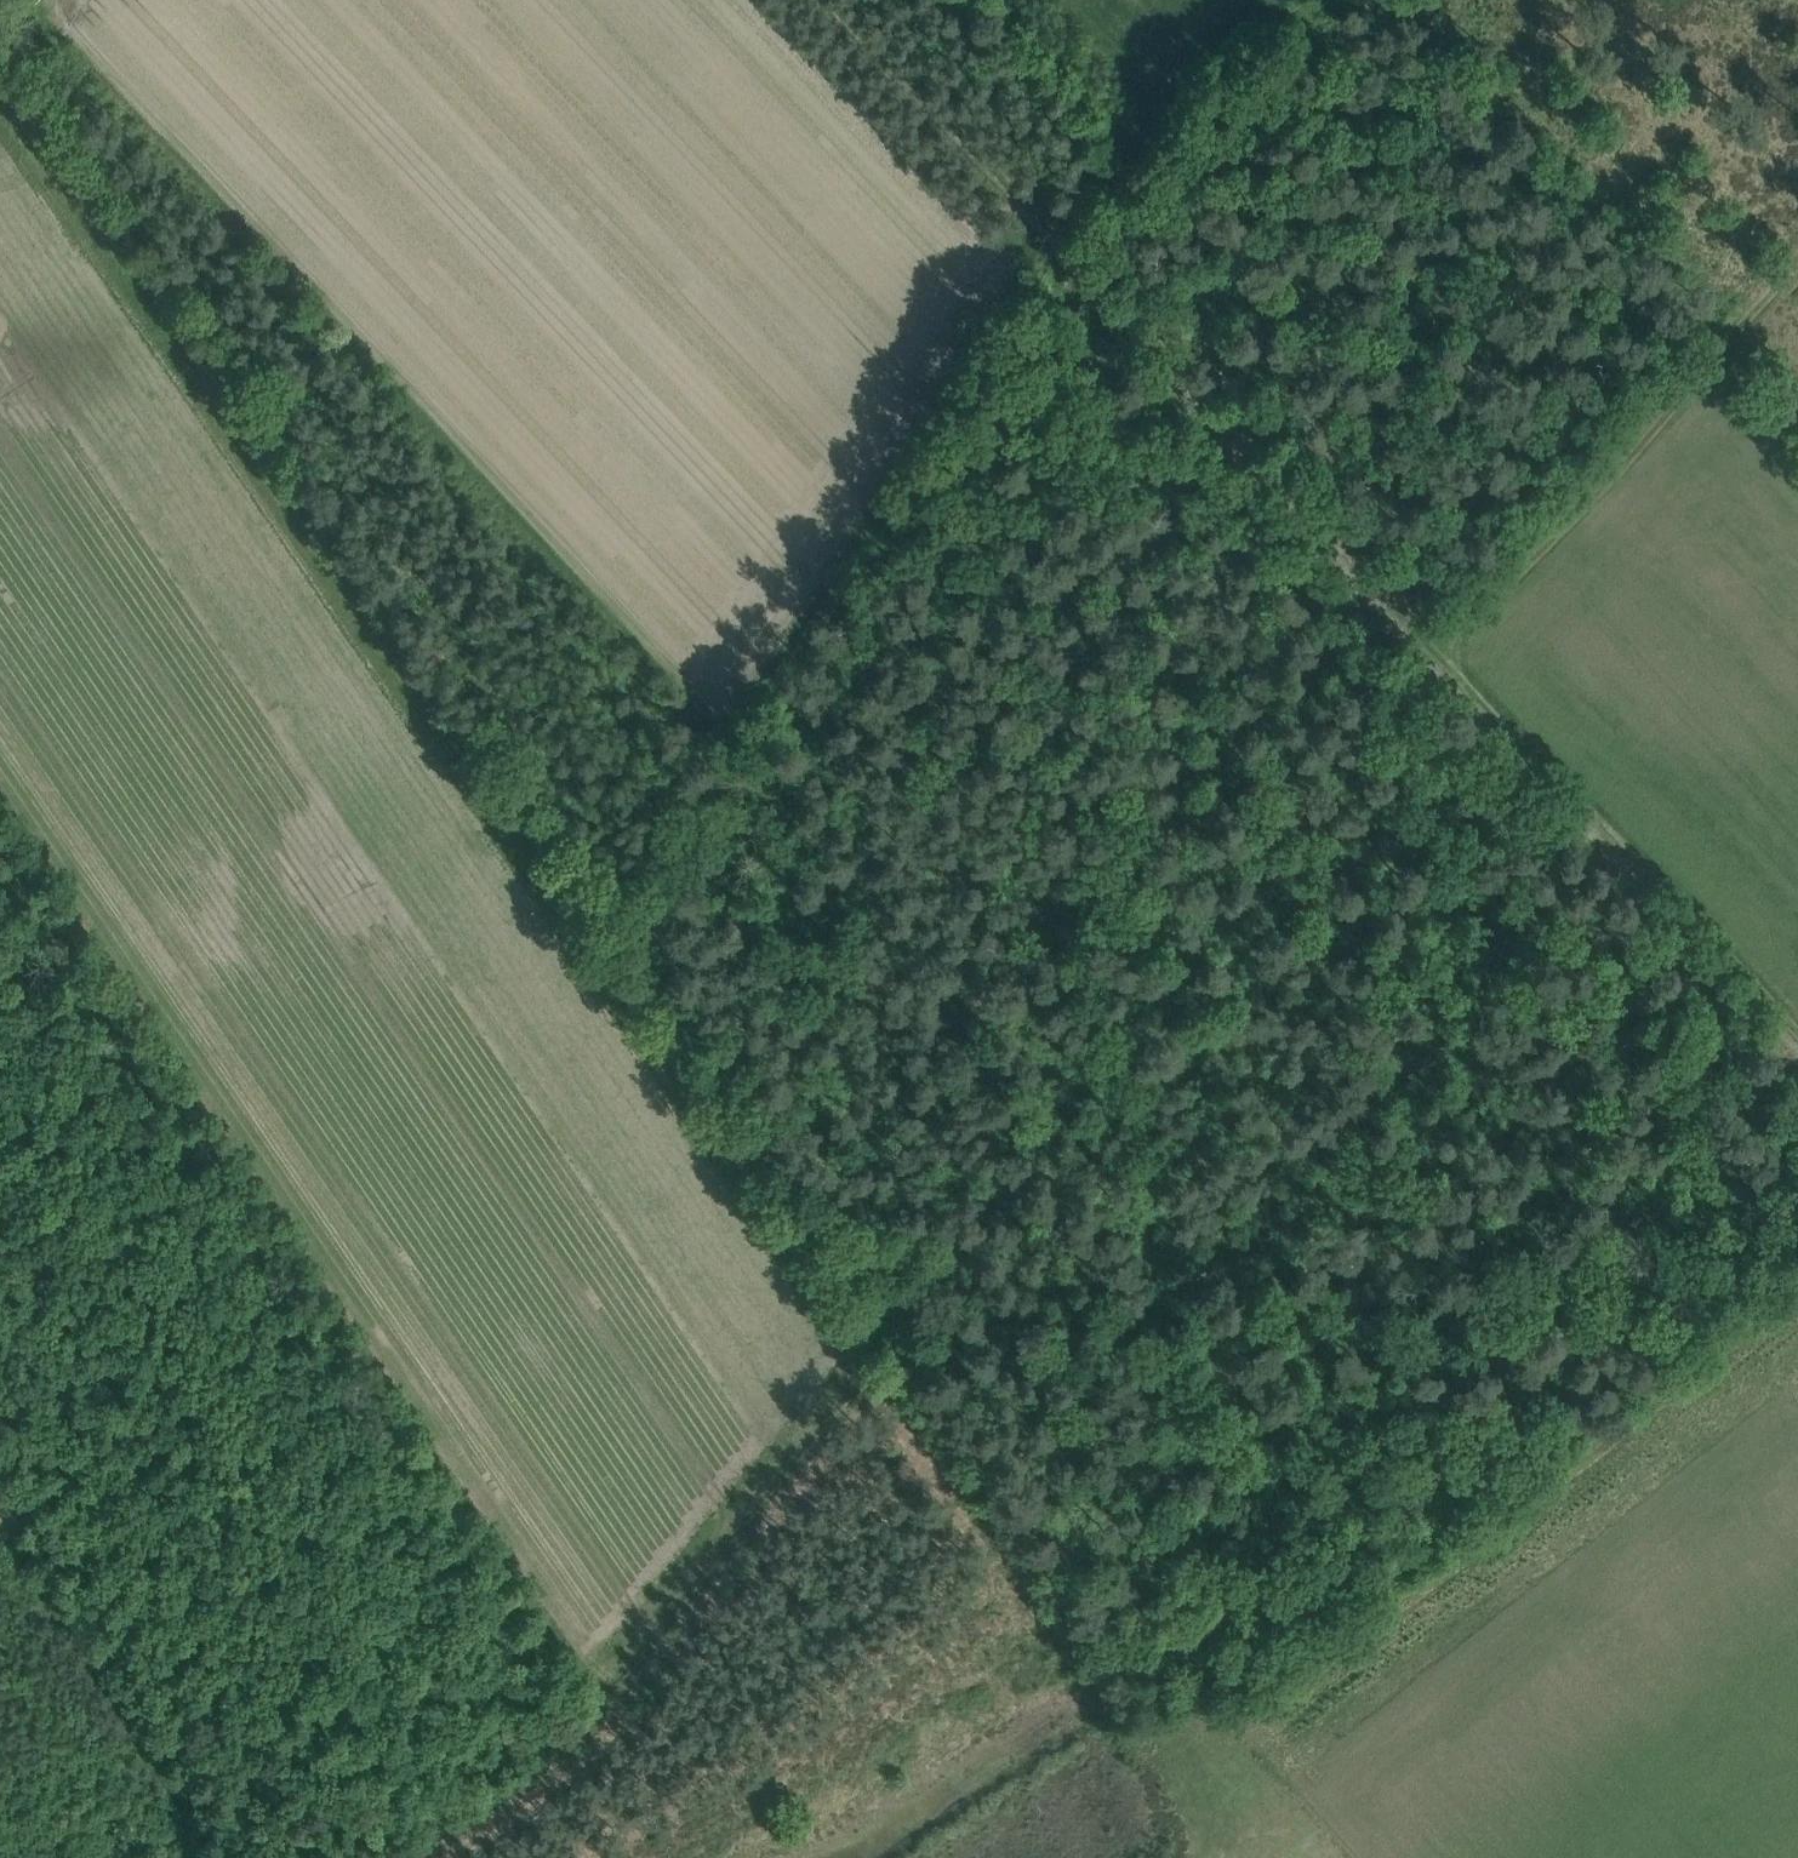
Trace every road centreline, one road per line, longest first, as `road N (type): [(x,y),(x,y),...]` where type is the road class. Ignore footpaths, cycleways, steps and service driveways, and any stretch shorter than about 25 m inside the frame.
road 1 (track): [(1797,1053),(1051,251)]
road 2 (track): [(1797,244),(1419,641)]

